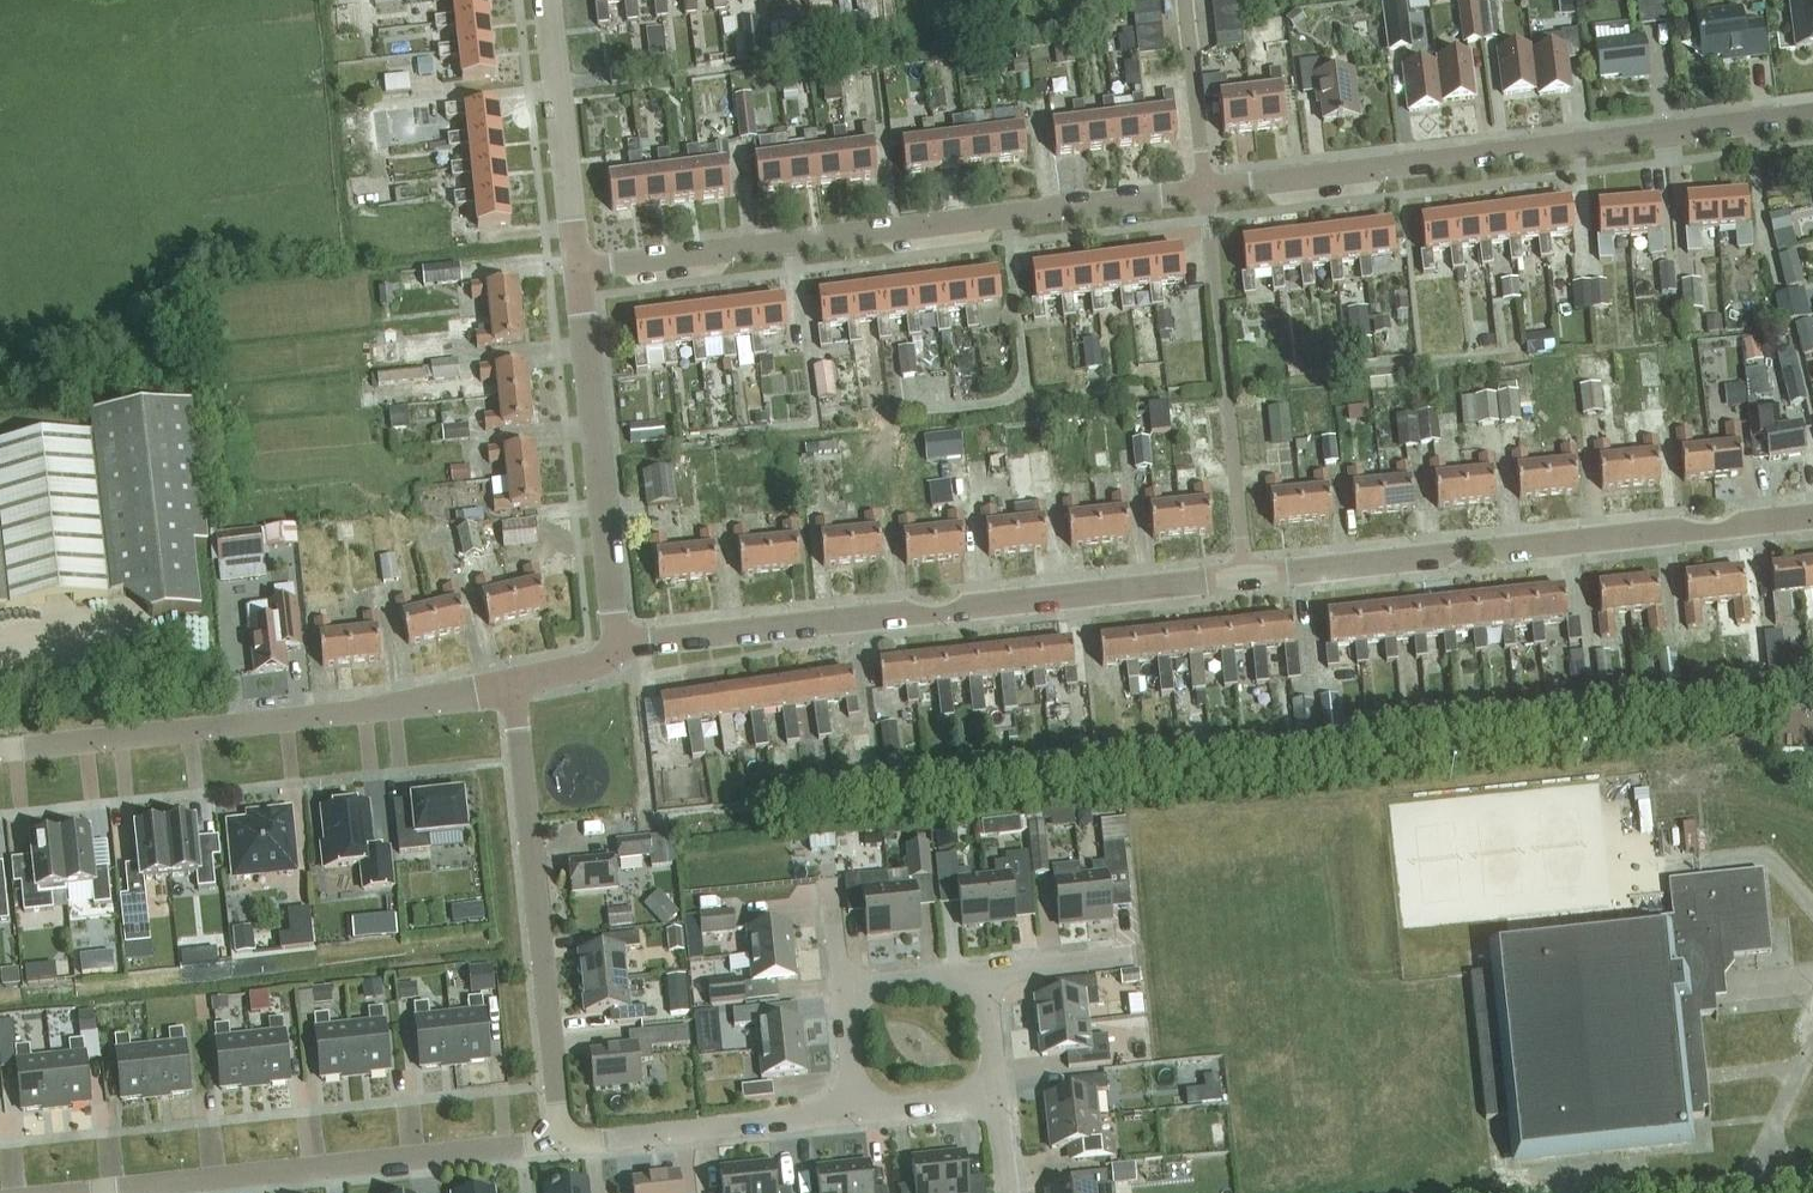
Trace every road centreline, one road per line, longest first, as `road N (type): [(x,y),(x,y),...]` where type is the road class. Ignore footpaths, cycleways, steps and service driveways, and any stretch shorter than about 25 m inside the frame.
road 1 (residential): [(577,274),(1812,118)]
road 2 (residential): [(615,649),(1812,520)]
road 3 (residential): [(0,752),(515,690)]
road 4 (residential): [(73,1192),(563,1141)]
road 5 (residential): [(563,1141),(515,690)]
road 6 (residential): [(615,649),(577,274)]
road 7 (residential): [(563,1141),(857,1110)]
road 8 (residential): [(577,274),(543,0)]
road 9 (residential): [(983,978),(1129,962)]
road 10 (residential): [(842,992),(983,978)]
road 11 (residential): [(998,1096),(857,1110)]

